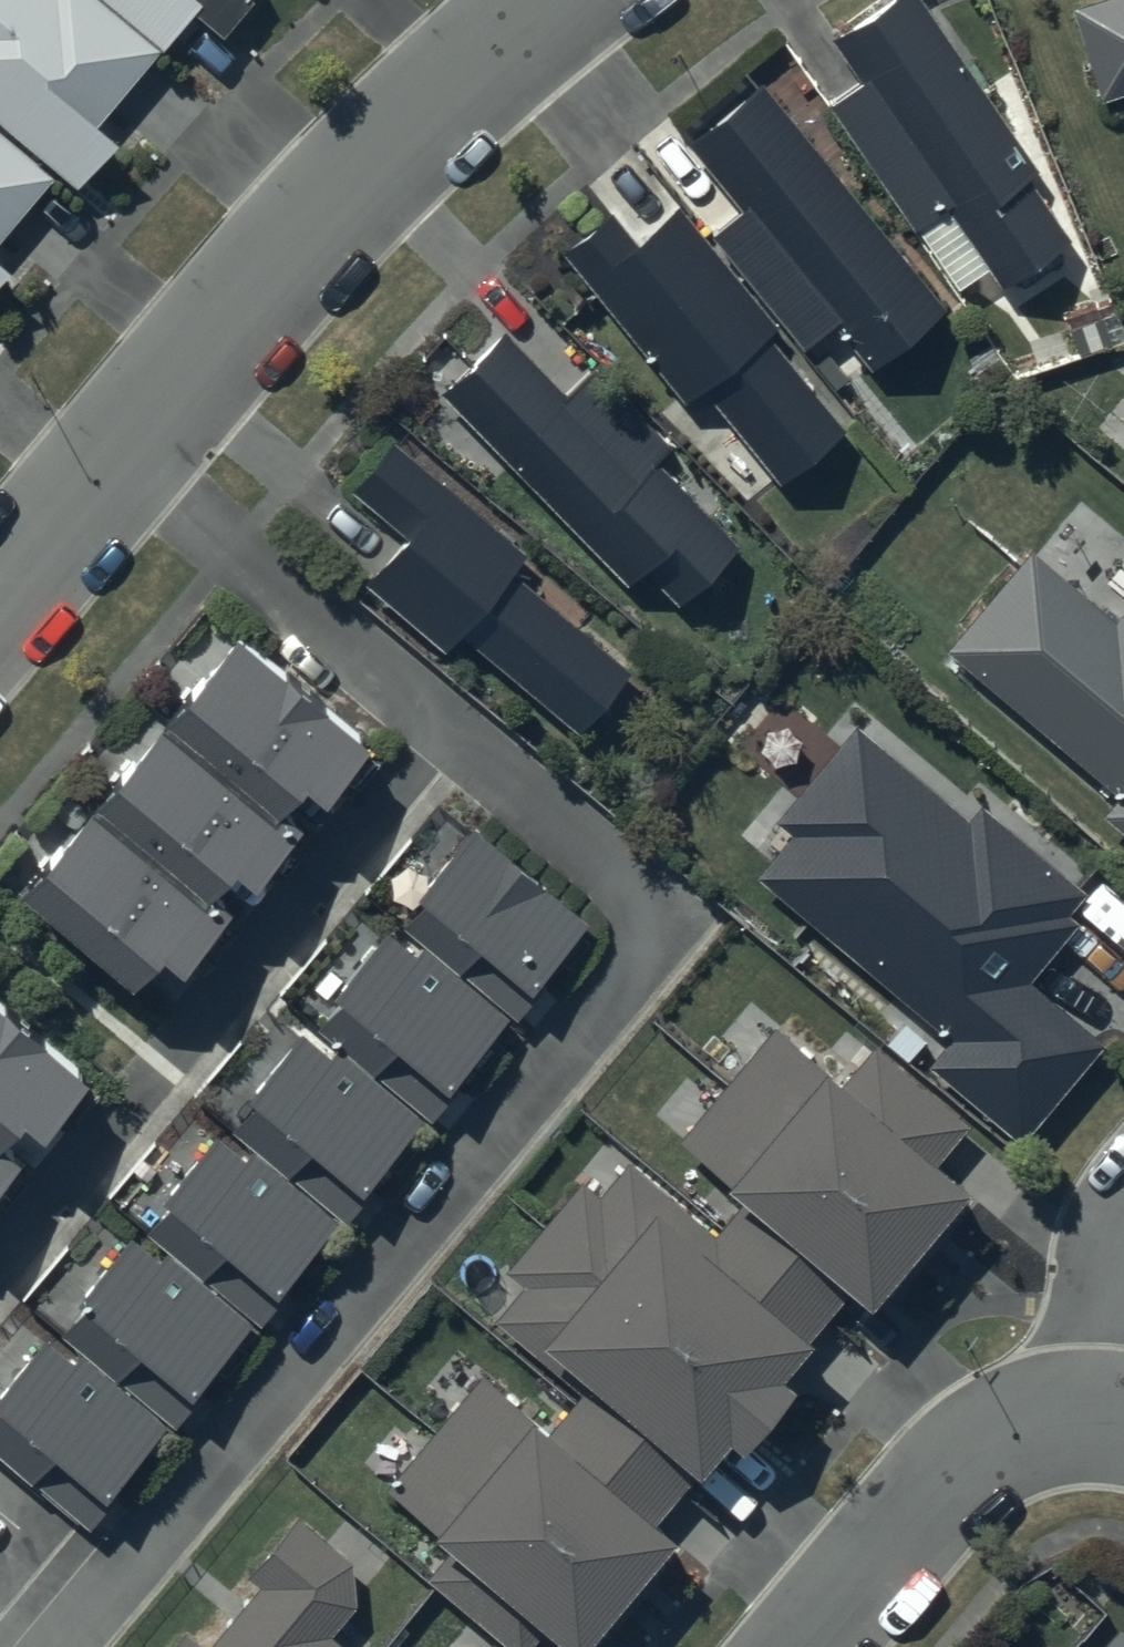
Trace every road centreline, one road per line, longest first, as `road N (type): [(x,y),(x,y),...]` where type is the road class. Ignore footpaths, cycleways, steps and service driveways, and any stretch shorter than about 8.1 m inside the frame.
road 1 (tertiary): [(0,595),(384,145),(553,0)]
road 2 (residential): [(801,1646),(942,1479),(991,1437),(1047,1417),(1097,1414)]
road 3 (residential): [(1123,1220),(1110,1271),(1097,1414)]

